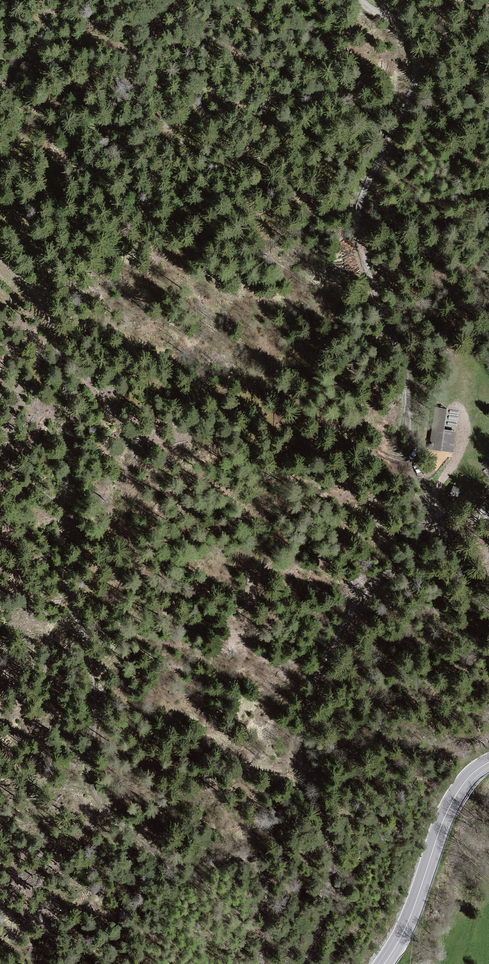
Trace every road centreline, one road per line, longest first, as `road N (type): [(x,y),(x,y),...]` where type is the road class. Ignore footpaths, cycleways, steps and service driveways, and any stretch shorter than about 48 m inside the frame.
road 1 (track): [(257,963),(256,866),(248,857),(170,847),(110,801),(94,773),(92,687),(61,564),(65,402),(34,299),(0,259)]
road 2 (track): [(411,450),(430,525),(351,614),(312,704),(302,763),(337,850),(337,884),(308,963)]
road 3 (track): [(363,0),(416,44),(417,84),(361,205),(371,259),(407,339),(411,450)]
road 4 (secondary): [(488,762),(451,804),(384,963)]

